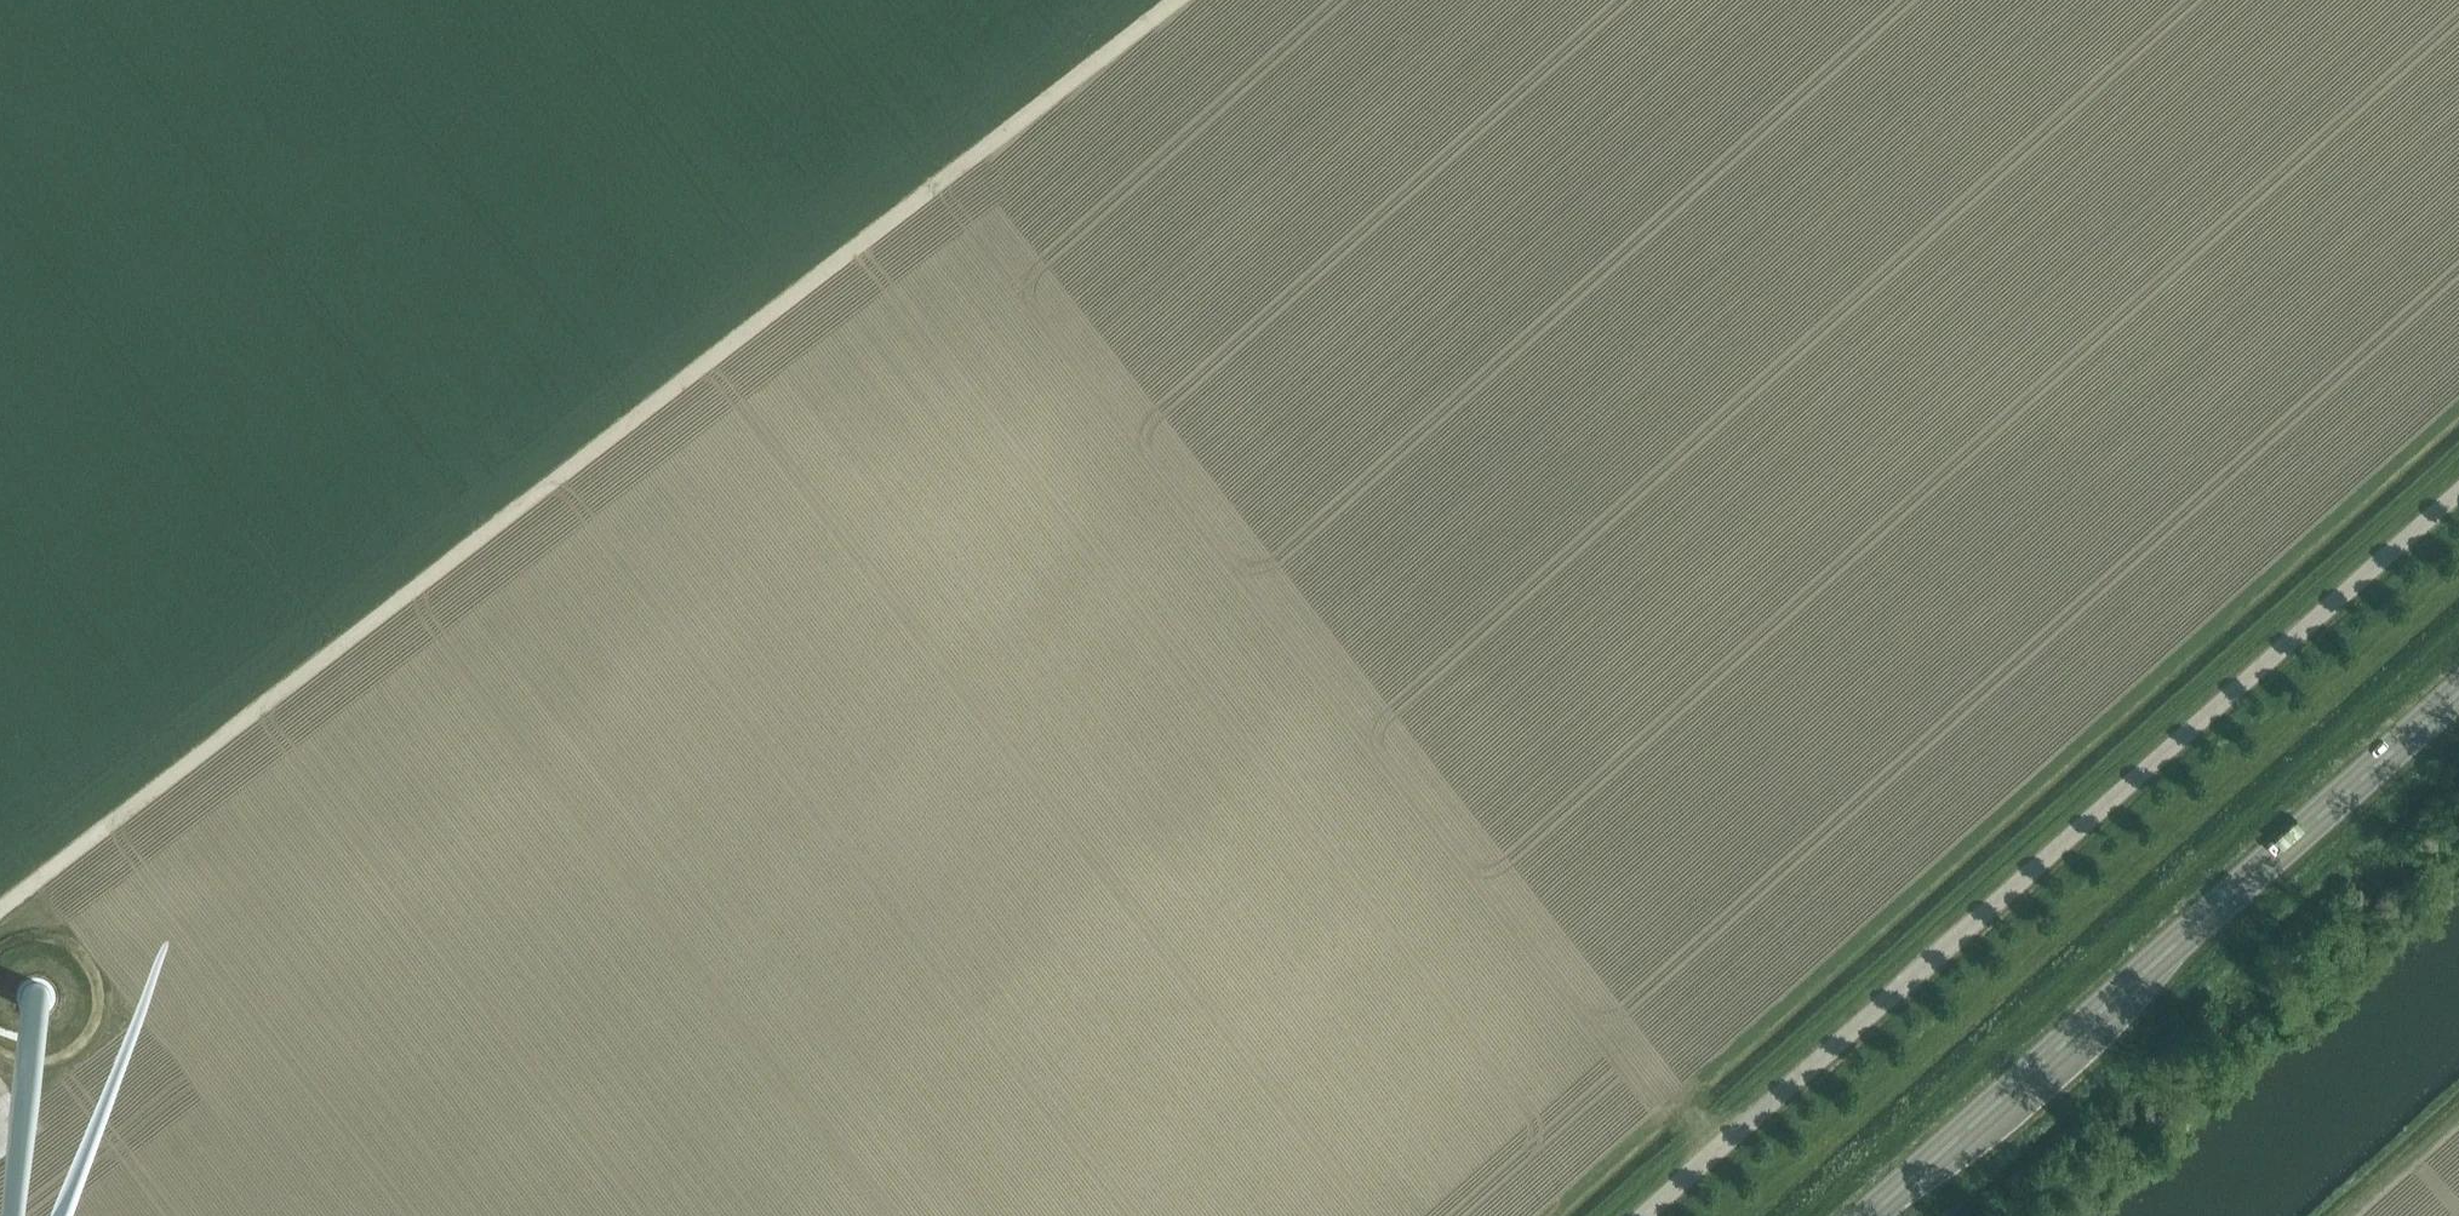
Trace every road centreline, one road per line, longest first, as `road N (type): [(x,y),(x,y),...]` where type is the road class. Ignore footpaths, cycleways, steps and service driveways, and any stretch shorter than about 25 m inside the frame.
road 1 (unclassified): [(1648,1215),(2458,491)]
road 2 (trunk): [(1873,1215),(2458,696)]

